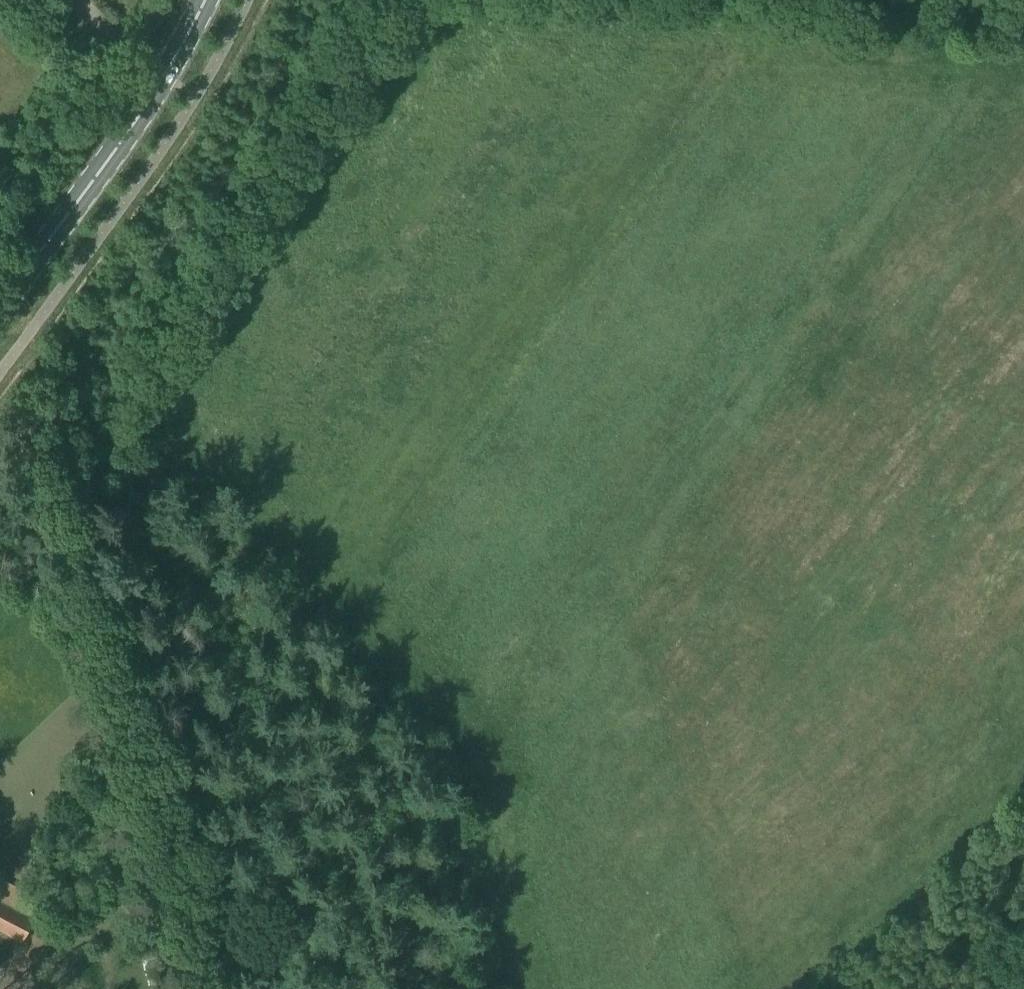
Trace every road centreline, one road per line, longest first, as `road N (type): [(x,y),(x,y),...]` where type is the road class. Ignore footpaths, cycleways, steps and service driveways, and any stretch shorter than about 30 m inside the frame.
road 1 (track): [(211,988),(50,359),(3,304)]
road 2 (primary): [(0,309),(134,123),(206,0)]

